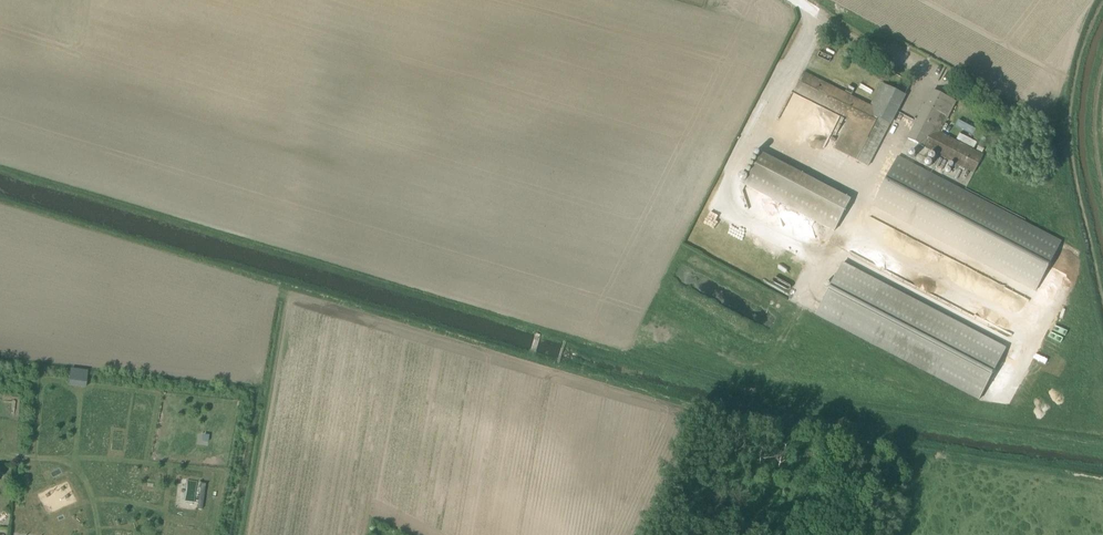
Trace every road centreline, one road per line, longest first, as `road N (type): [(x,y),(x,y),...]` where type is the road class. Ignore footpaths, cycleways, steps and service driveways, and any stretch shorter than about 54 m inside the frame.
road 1 (track): [(655,304),(707,344),(769,361),(786,347),(805,301)]

